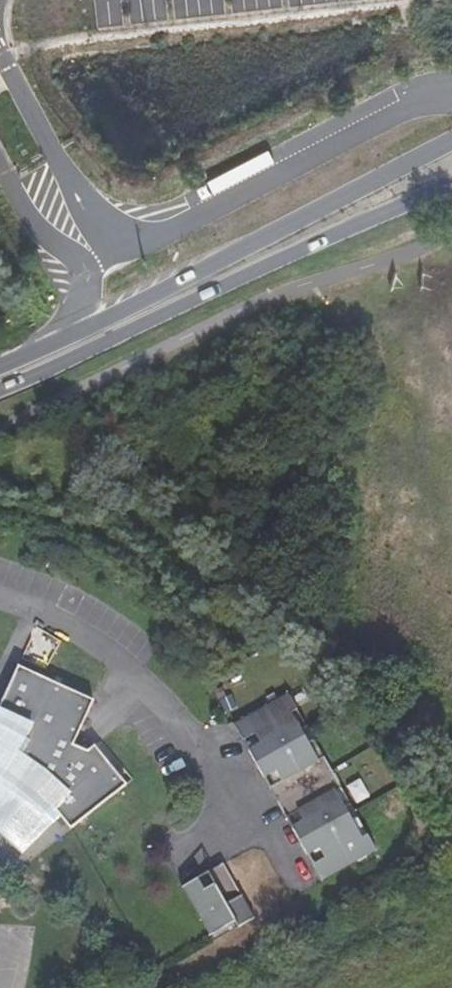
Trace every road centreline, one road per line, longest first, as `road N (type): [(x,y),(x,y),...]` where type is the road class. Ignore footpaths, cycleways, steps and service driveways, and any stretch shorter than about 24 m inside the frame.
road 1 (primary): [(451,140),(140,302),(0,365)]
road 2 (primary): [(0,389),(451,185)]

